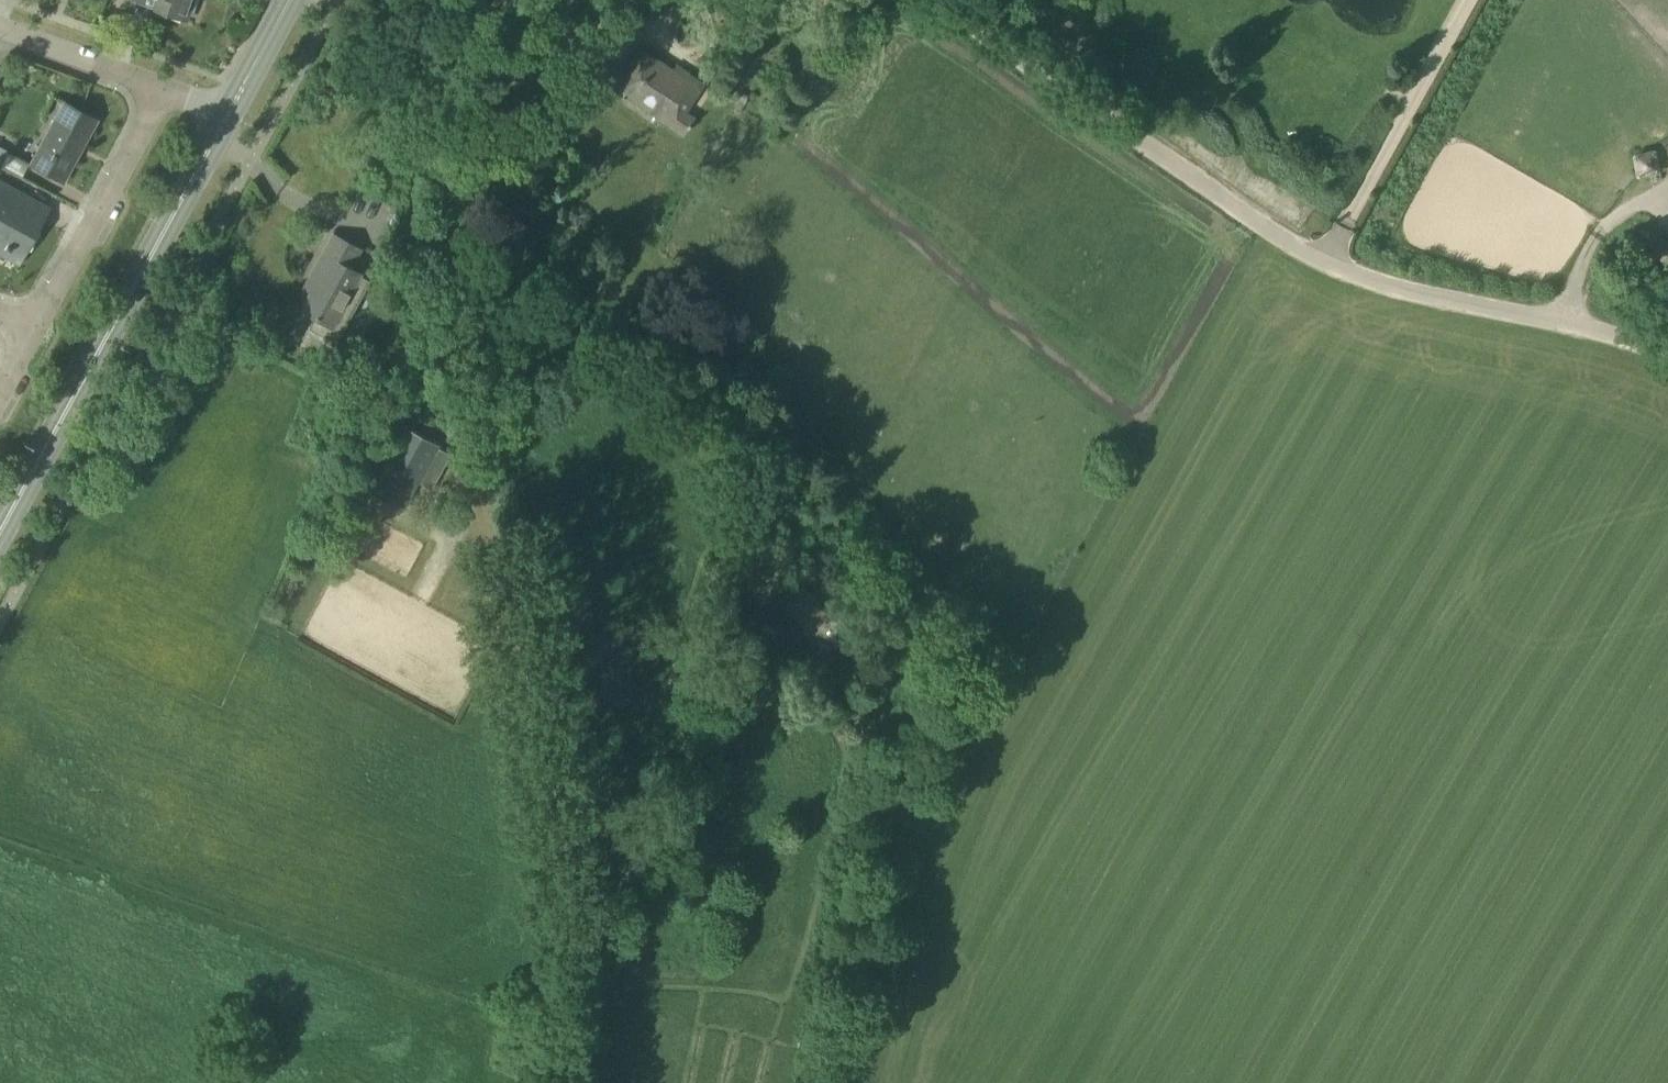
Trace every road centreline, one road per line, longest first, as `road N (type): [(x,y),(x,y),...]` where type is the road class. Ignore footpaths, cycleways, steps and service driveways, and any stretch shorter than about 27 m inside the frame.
road 1 (unclassified): [(1667,352),(1376,281),(1289,243),(934,0)]
road 2 (primary): [(228,114),(0,532)]
road 3 (residential): [(36,328),(166,91)]
road 4 (residential): [(0,30),(166,91)]
road 5 (primary): [(289,0),(228,114)]

